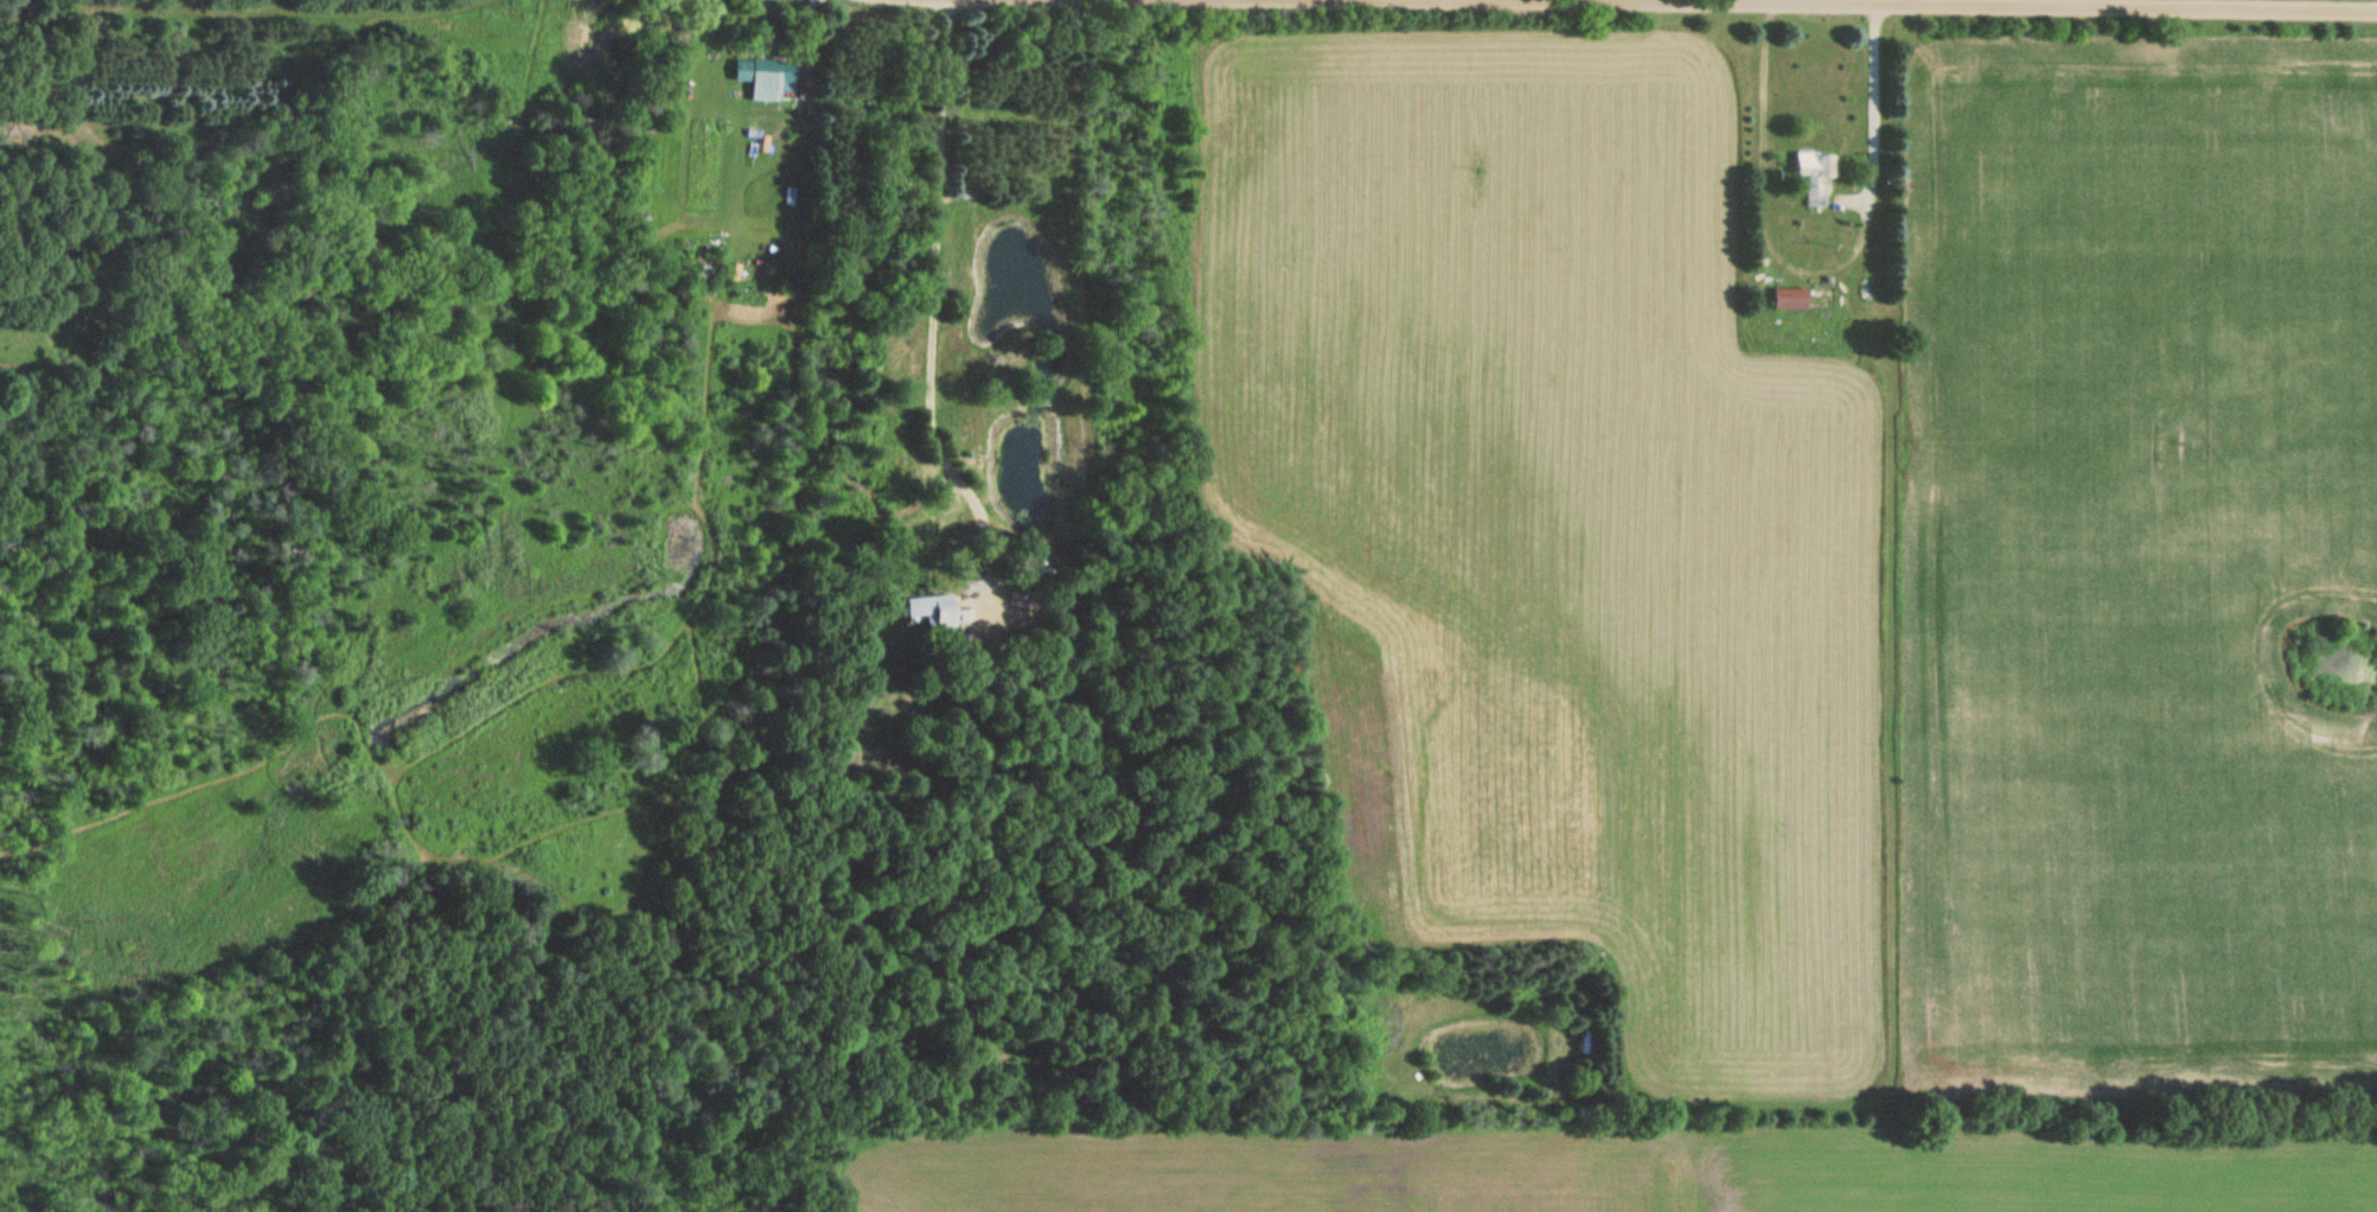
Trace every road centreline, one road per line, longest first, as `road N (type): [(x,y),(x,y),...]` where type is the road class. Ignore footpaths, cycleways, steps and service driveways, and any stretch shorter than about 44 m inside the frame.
road 1 (residential): [(2376,9),(1674,0)]

